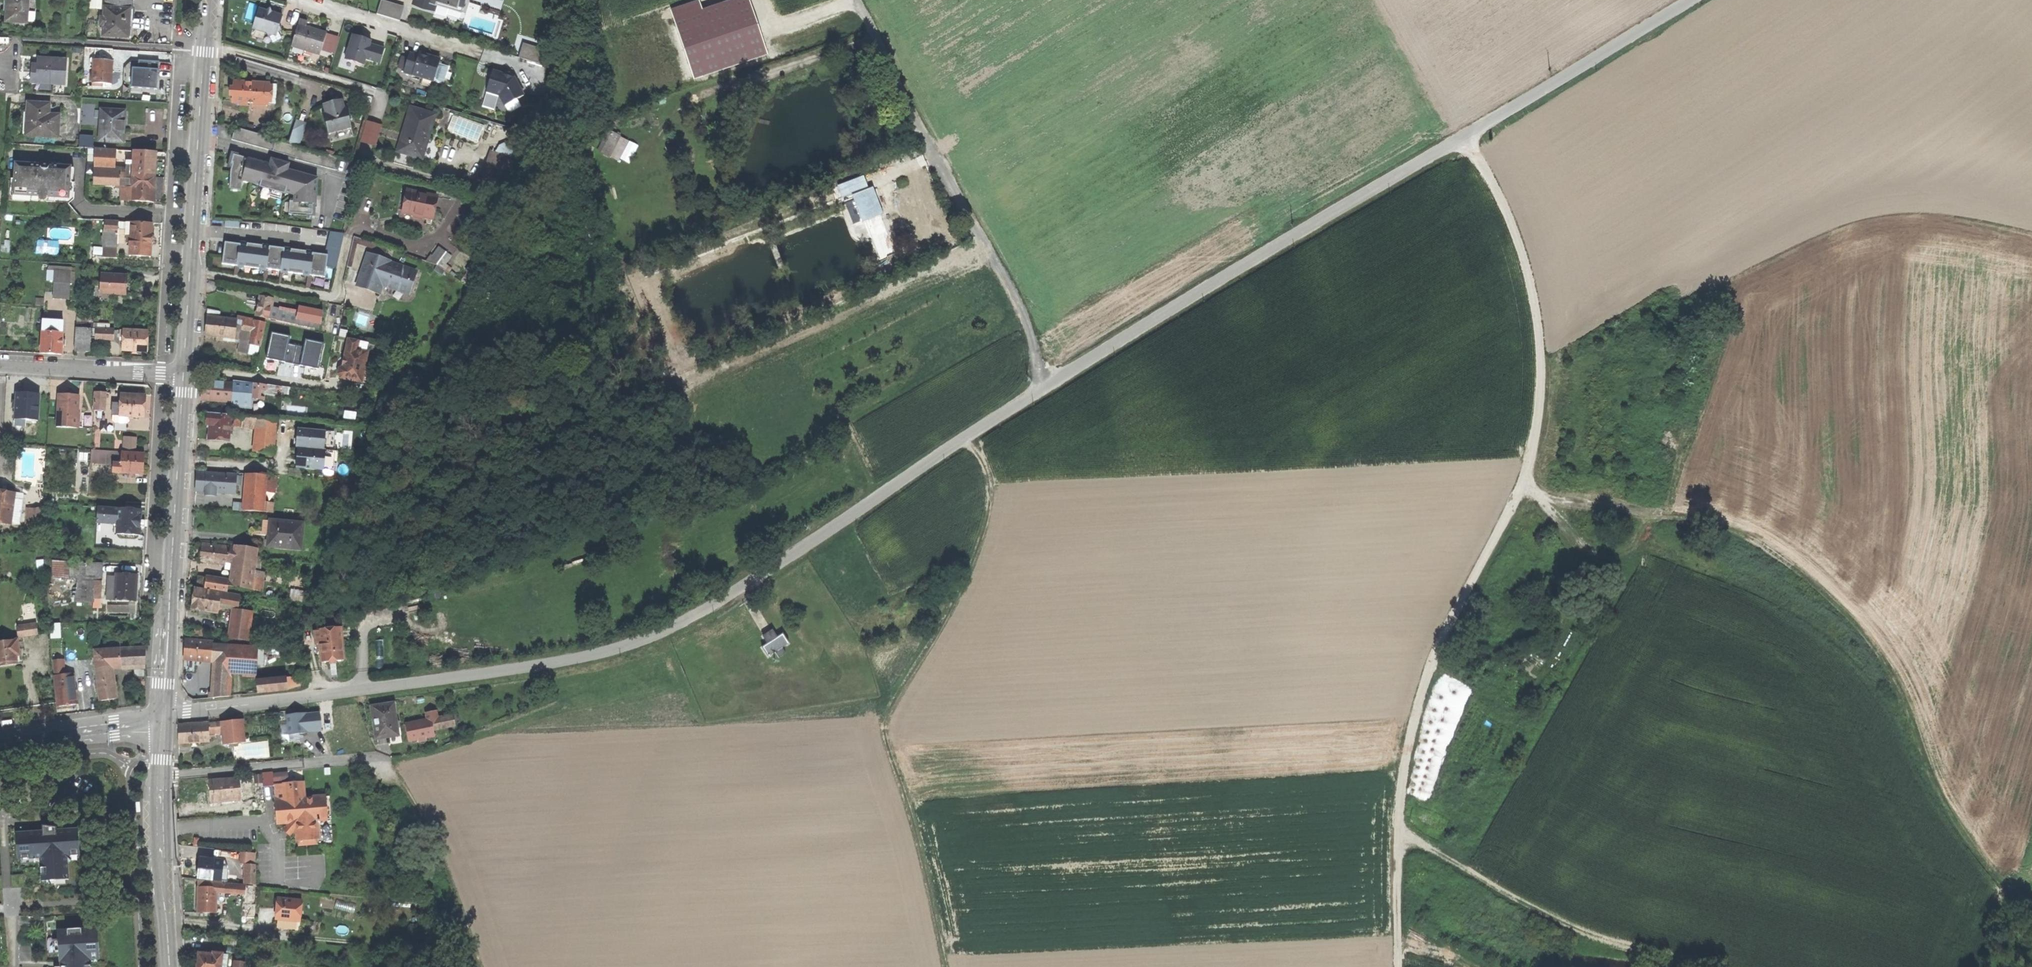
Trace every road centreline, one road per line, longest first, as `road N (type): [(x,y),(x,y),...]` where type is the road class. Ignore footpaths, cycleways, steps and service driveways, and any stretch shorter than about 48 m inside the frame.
road 1 (tertiary): [(161,719),(525,668),(666,630),(1047,384),(1690,0)]
road 2 (track): [(1465,137),(1516,231),(1530,278),(1540,411),(1523,484),(1440,641),(1417,703),(1396,842),(1398,966)]
road 3 (track): [(946,966),(937,896),(880,724),(947,623),(987,519),(992,486),(966,439)]
road 4 (secondary): [(183,374),(208,0)]
road 5 (track): [(1719,966),(1585,936),(1441,853),(1396,842)]
road 6 (secondary): [(161,719),(183,374)]
road 7 (residential): [(161,777),(368,758),(387,765)]
road 8 (track): [(479,966),(463,916),(387,765)]
road 9 (residential): [(183,374),(0,366)]
road 10 (secondary): [(0,742),(161,719)]
road 11 (track): [(1553,499),(1568,534),(1594,550),(1637,541),(1653,509)]
road 12 (secondary): [(166,912),(161,777)]
road 13 (track): [(1653,509),(1553,499),(1523,484)]

